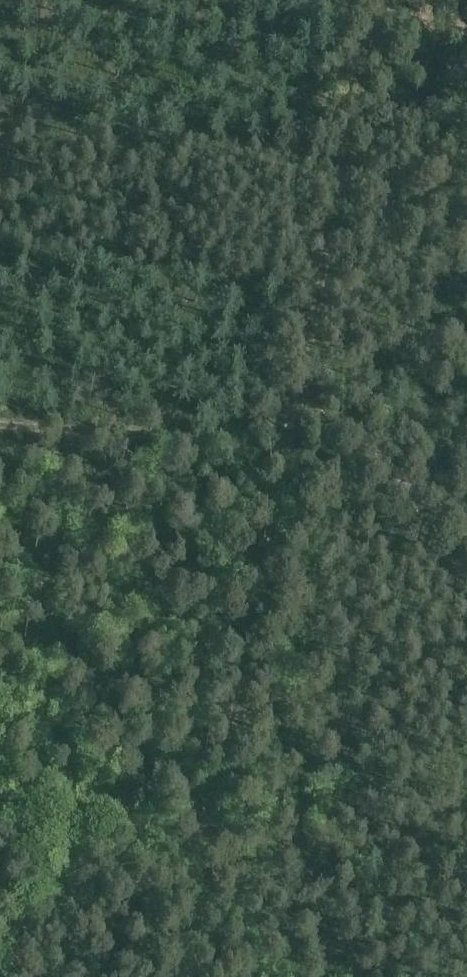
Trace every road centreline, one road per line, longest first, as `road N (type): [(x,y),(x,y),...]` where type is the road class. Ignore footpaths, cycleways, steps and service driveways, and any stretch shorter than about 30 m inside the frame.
road 1 (track): [(175,976),(200,819),(289,419)]
road 2 (track): [(466,536),(311,414),(266,431),(212,436),(0,423)]
road 3 (track): [(365,0),(289,419)]
road 4 (track): [(362,18),(97,0)]
road 5 (track): [(0,965),(77,875),(156,832),(200,819)]

